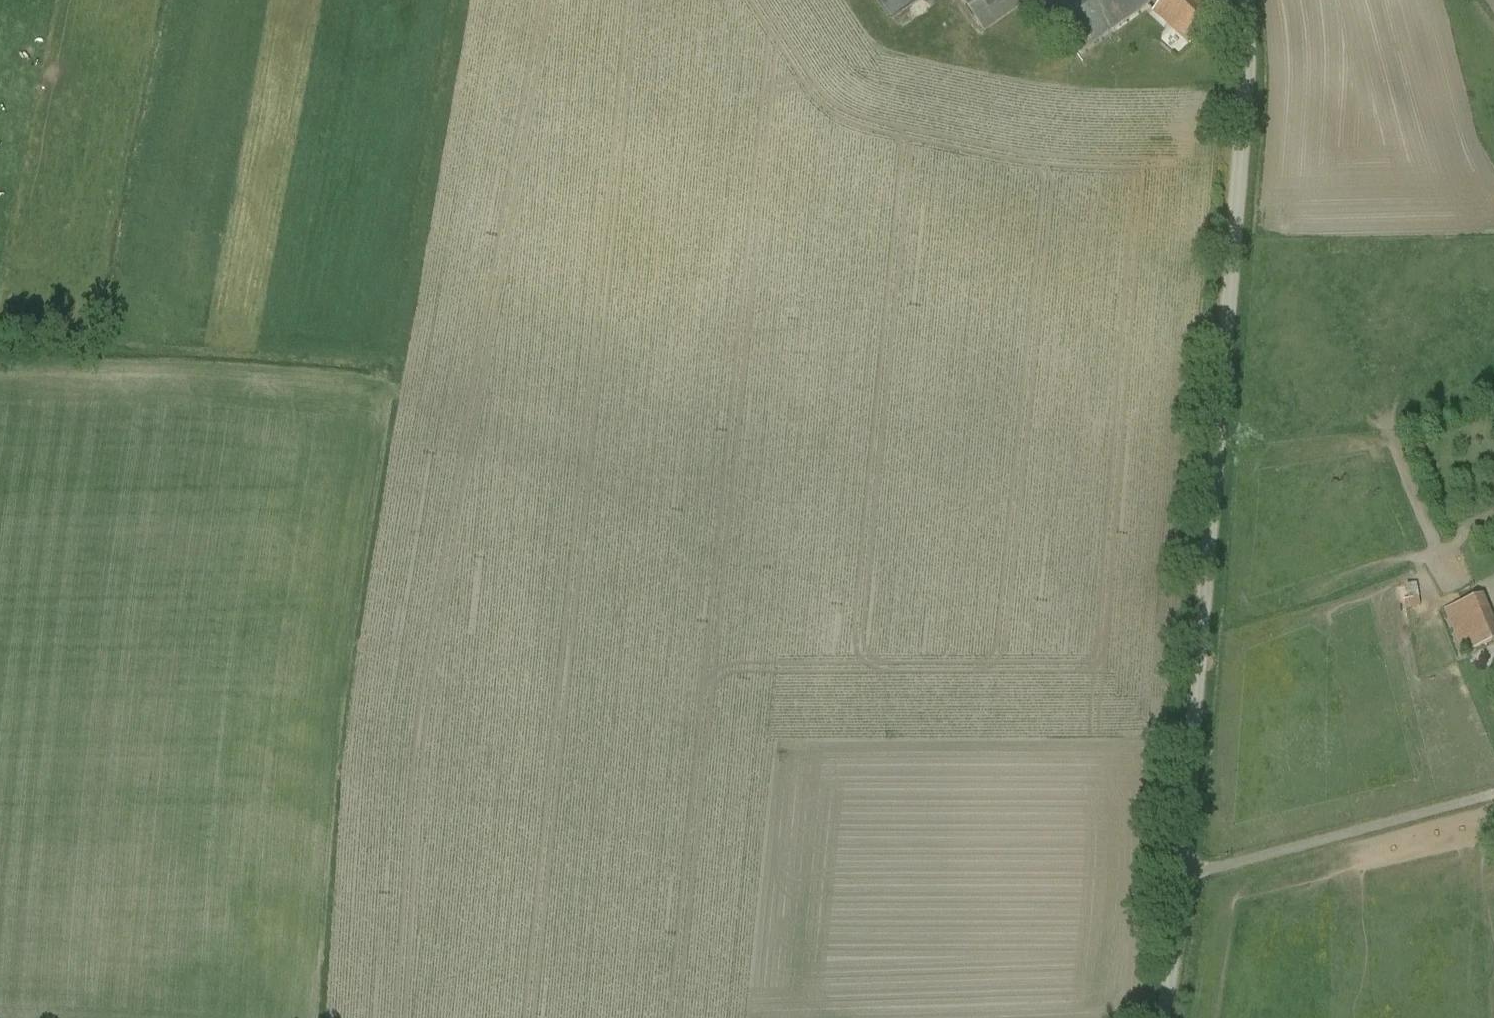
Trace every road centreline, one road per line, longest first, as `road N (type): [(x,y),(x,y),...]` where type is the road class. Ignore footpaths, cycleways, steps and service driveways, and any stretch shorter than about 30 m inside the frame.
road 1 (unclassified): [(1162,1017),(1183,877),(1247,83),(1240,0)]

